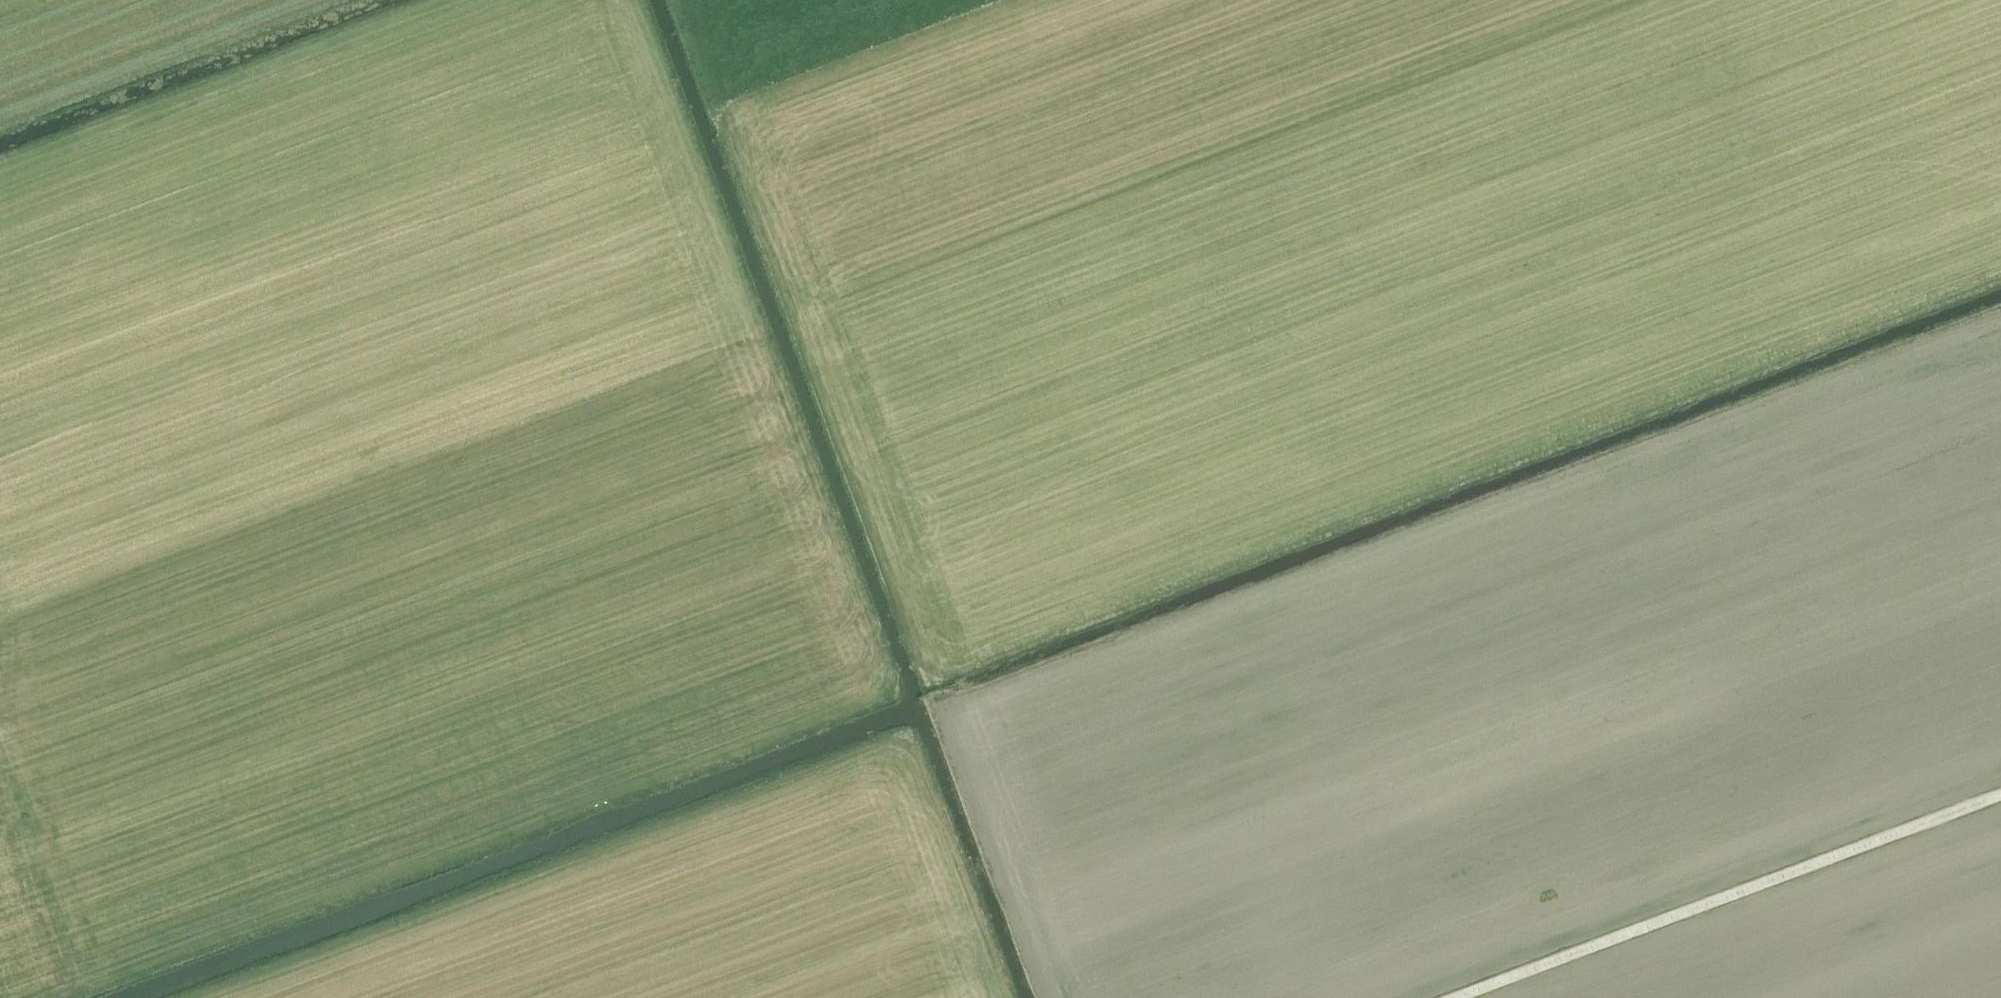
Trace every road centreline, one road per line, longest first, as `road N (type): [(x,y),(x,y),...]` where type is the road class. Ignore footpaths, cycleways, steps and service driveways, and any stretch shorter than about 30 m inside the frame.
road 1 (track): [(2000,792),(1452,997)]
road 2 (track): [(963,894),(682,997)]

